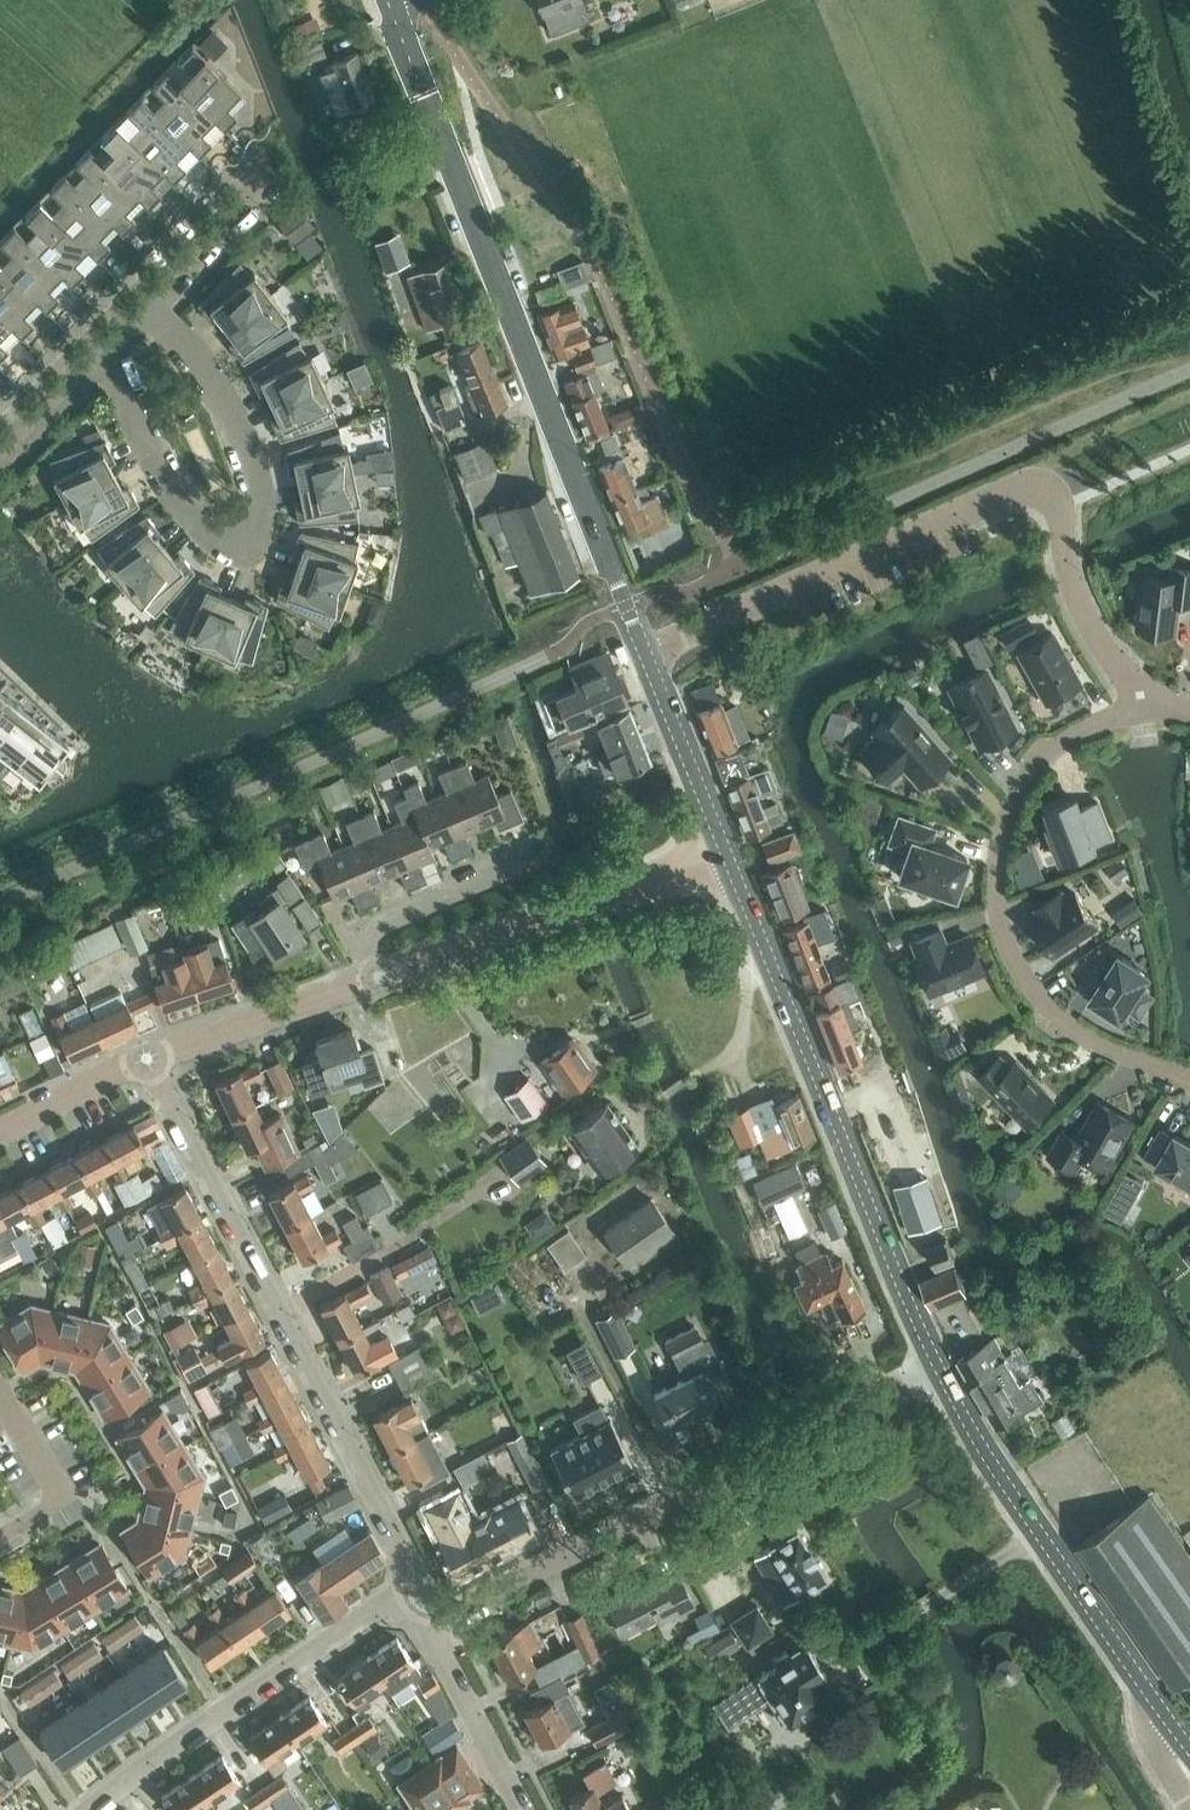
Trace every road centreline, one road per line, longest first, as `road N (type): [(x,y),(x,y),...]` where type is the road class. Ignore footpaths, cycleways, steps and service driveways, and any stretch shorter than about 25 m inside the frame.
road 1 (secondary): [(649,659),(392,0)]
road 2 (residential): [(649,659),(1038,481),(1056,489),(1082,610),(1146,699)]
road 3 (residential): [(419,1584),(151,1061)]
road 4 (residential): [(429,1628),(940,1367)]
road 5 (secondary): [(940,1367),(729,849)]
road 6 (residential): [(110,356),(187,520),(225,557),(251,562),(266,538),(263,493),(238,413),(151,307)]
road 7 (residential): [(1189,1080),(1066,1023),(1032,987),(1008,940),(998,891),(1003,838),(1040,764),(1070,736),(1119,714)]
road 8 (residential): [(97,1809),(225,1713),(419,1584)]
road 9 (secondary): [(1147,1686),(1037,1532),(940,1367)]
road 10 (residential): [(381,976),(729,849)]
road 11 (residential): [(151,1061),(381,976)]
road 12 (residential): [(381,976),(362,929),(522,867)]
road 13 (residential): [(0,1541),(72,1495),(0,1386)]
road 14 (secondary): [(729,849),(649,659)]
road 15 (residential): [(525,1809),(429,1628)]
road 16 (residential): [(264,175),(151,307)]
road 17 (residential): [(0,1133),(151,1061)]
road 18 (residential): [(110,356),(0,463)]
road 19 (residential): [(1189,1798),(1154,1732),(1147,1686)]

